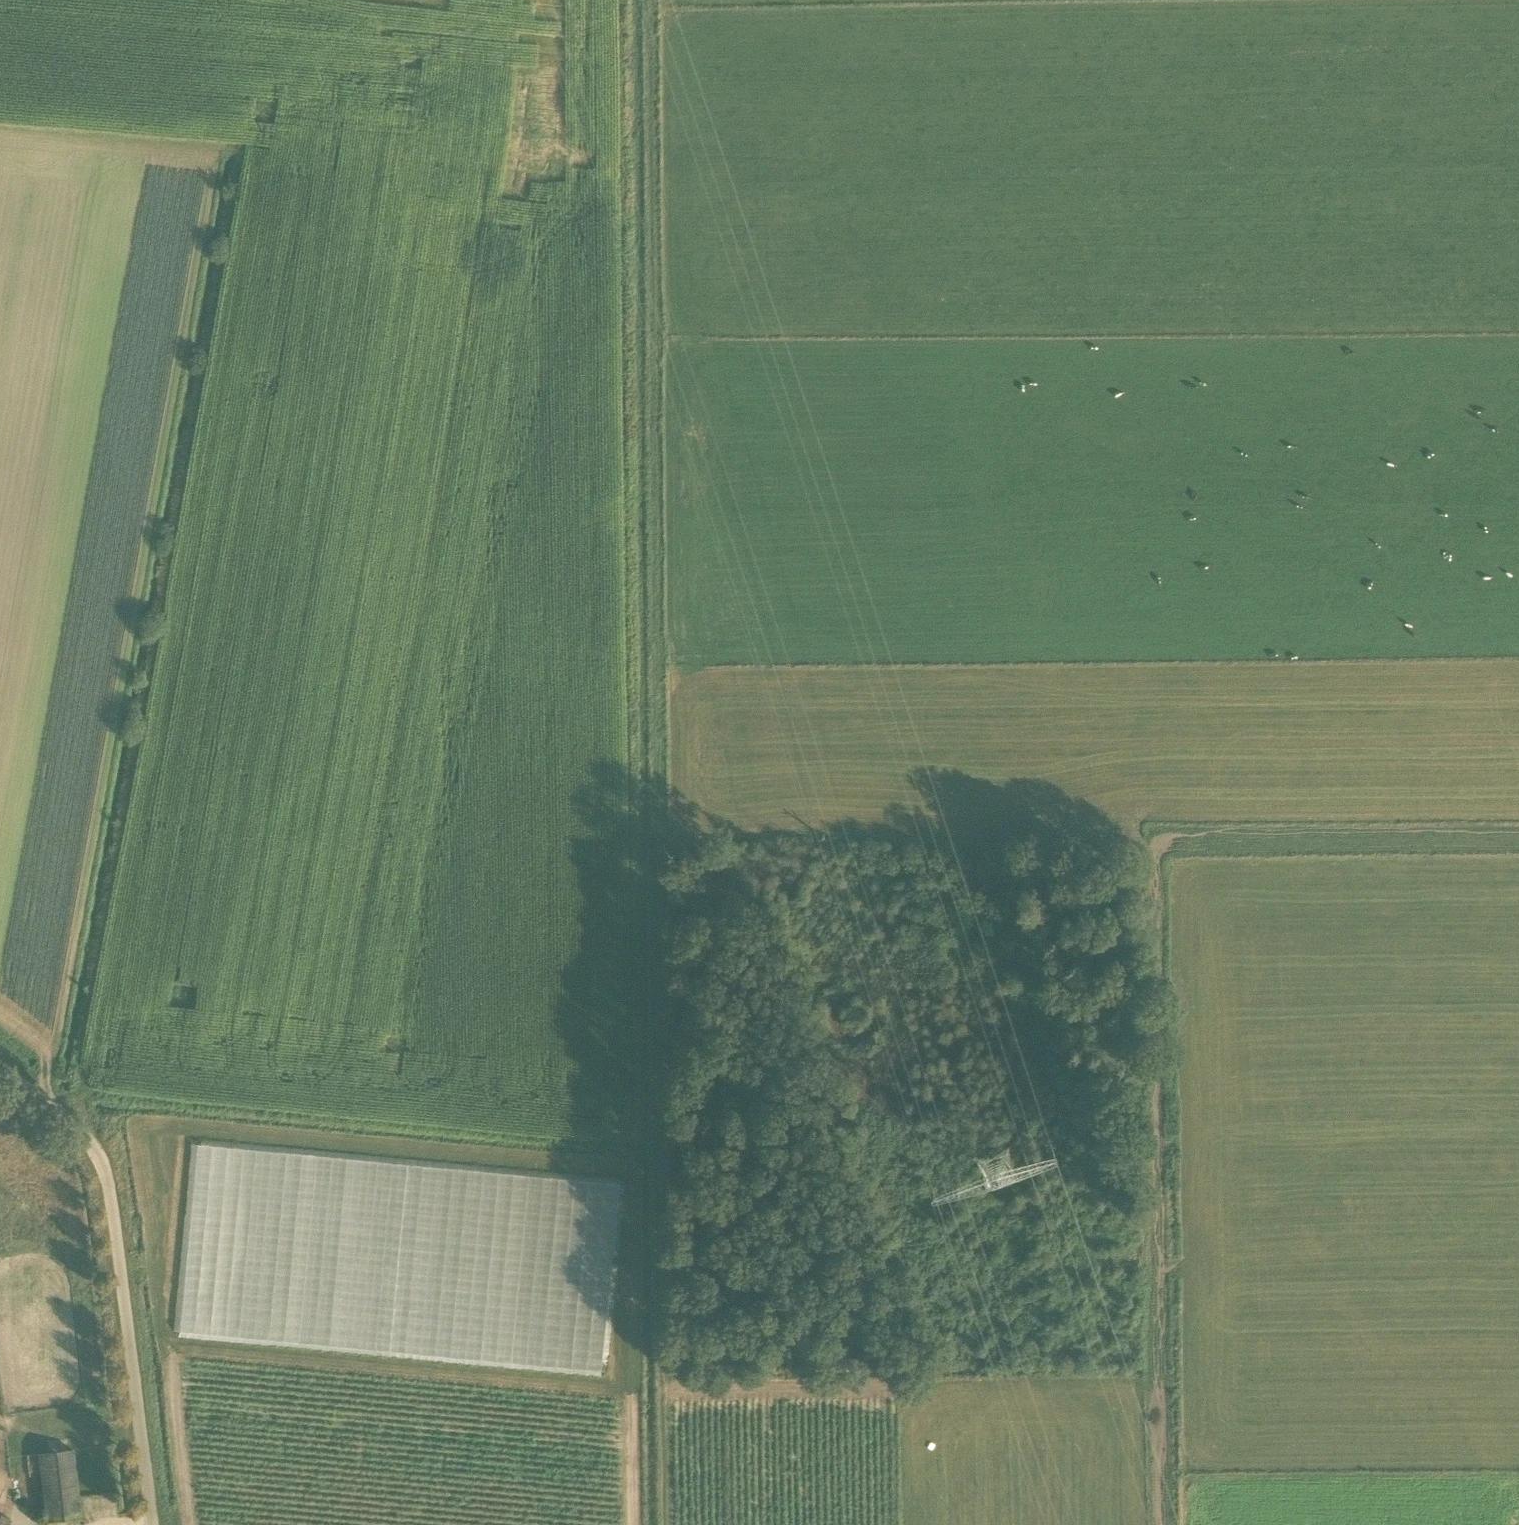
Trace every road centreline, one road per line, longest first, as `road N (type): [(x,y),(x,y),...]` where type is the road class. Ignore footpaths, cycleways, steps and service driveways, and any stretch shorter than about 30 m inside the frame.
road 1 (unclassified): [(162,1524),(124,1211),(112,1175),(76,1127),(0,1069)]

